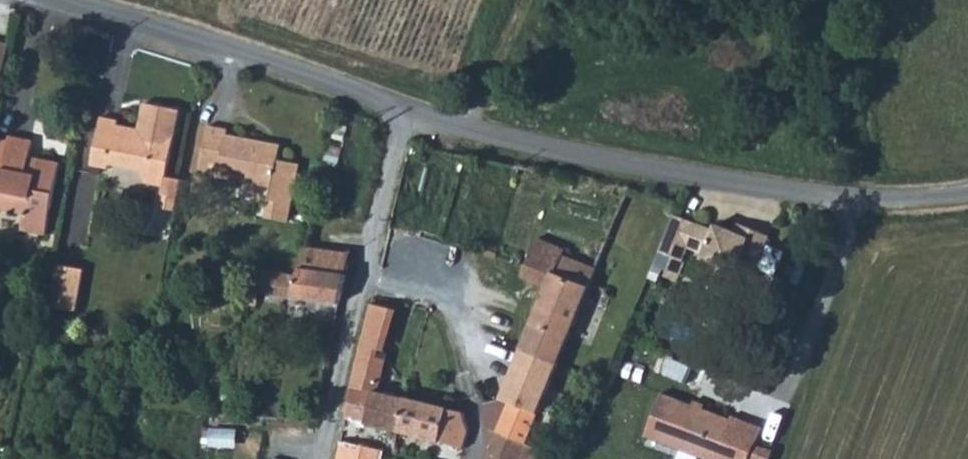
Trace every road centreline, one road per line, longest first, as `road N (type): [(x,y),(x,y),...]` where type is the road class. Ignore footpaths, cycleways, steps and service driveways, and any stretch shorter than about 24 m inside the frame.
road 1 (unclassified): [(64,0),(551,149),(817,196),(967,192)]

